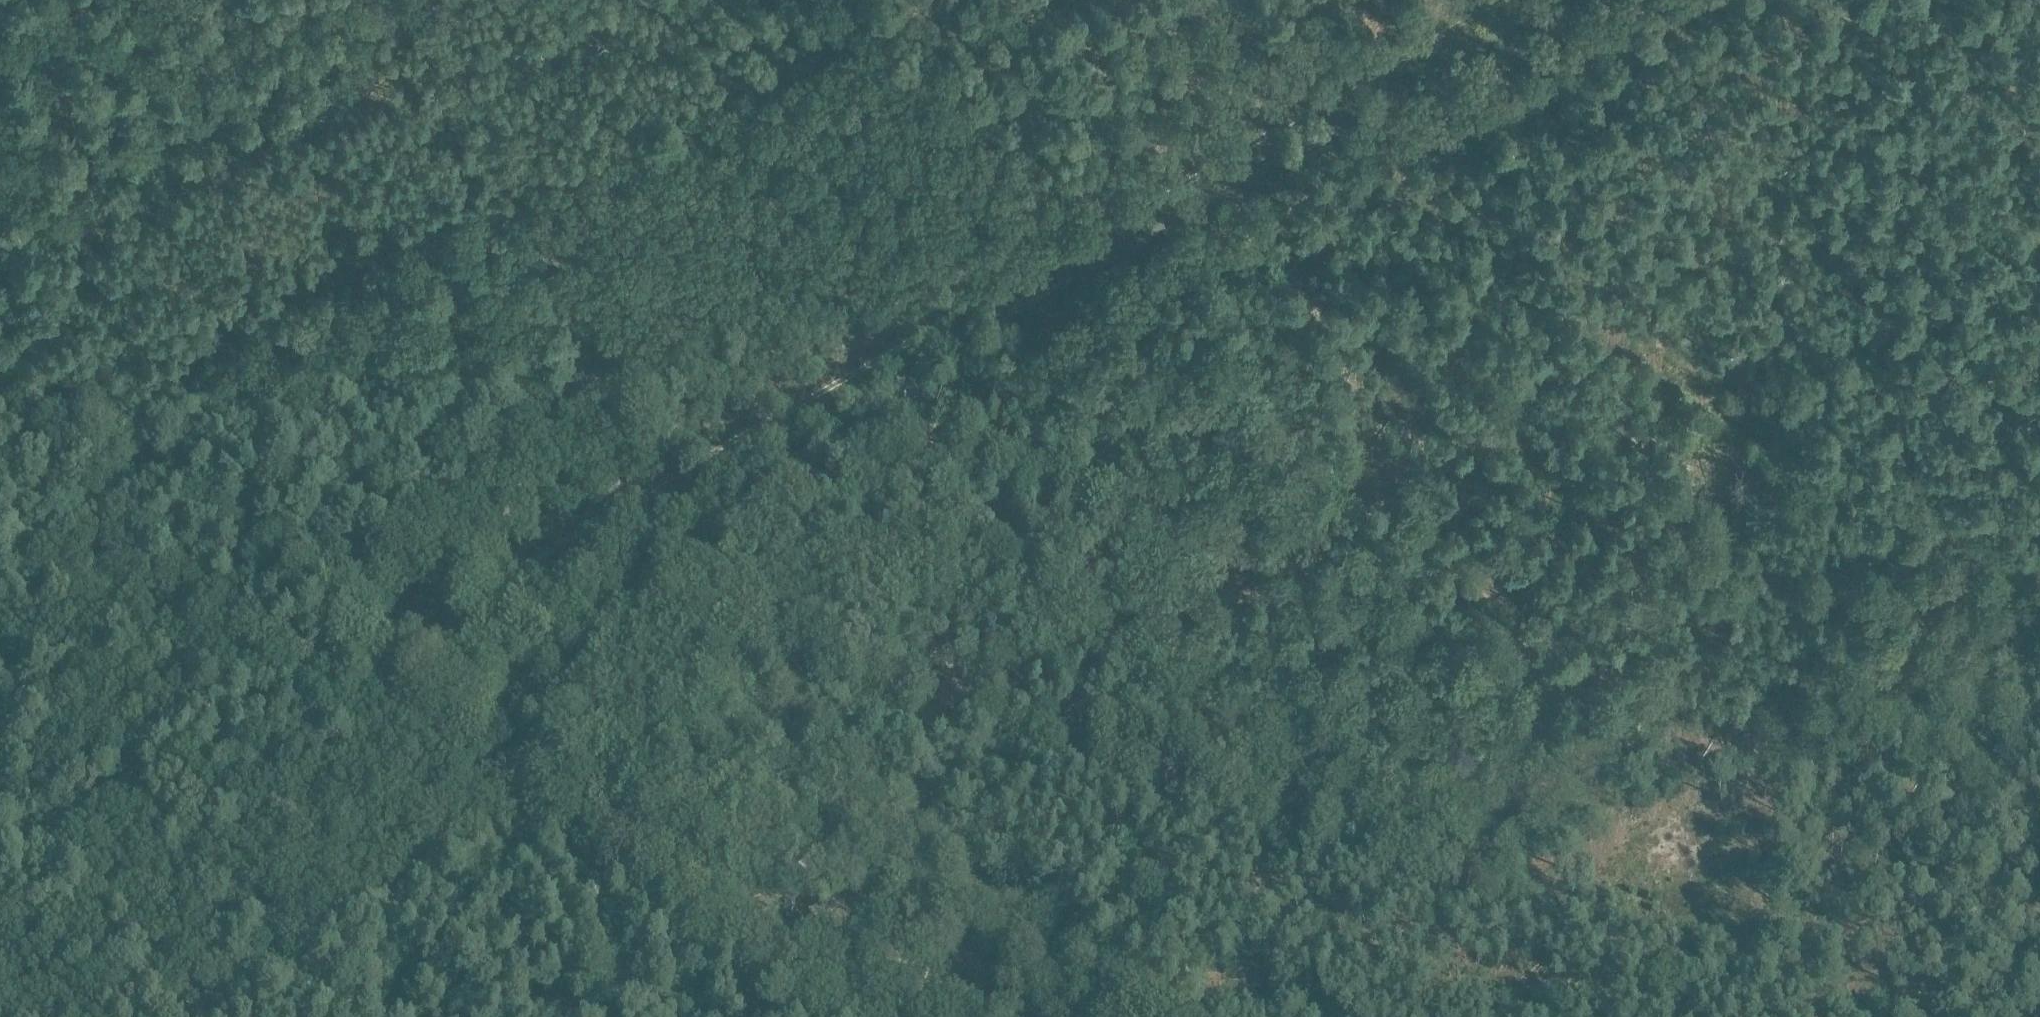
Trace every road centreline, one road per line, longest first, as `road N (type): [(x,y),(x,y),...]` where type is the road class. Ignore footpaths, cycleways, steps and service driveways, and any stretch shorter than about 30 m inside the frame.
road 1 (track): [(467,592),(1505,0)]
road 2 (track): [(790,1016),(0,367)]
road 3 (track): [(982,1016),(467,592)]
road 4 (track): [(364,672),(467,592)]

